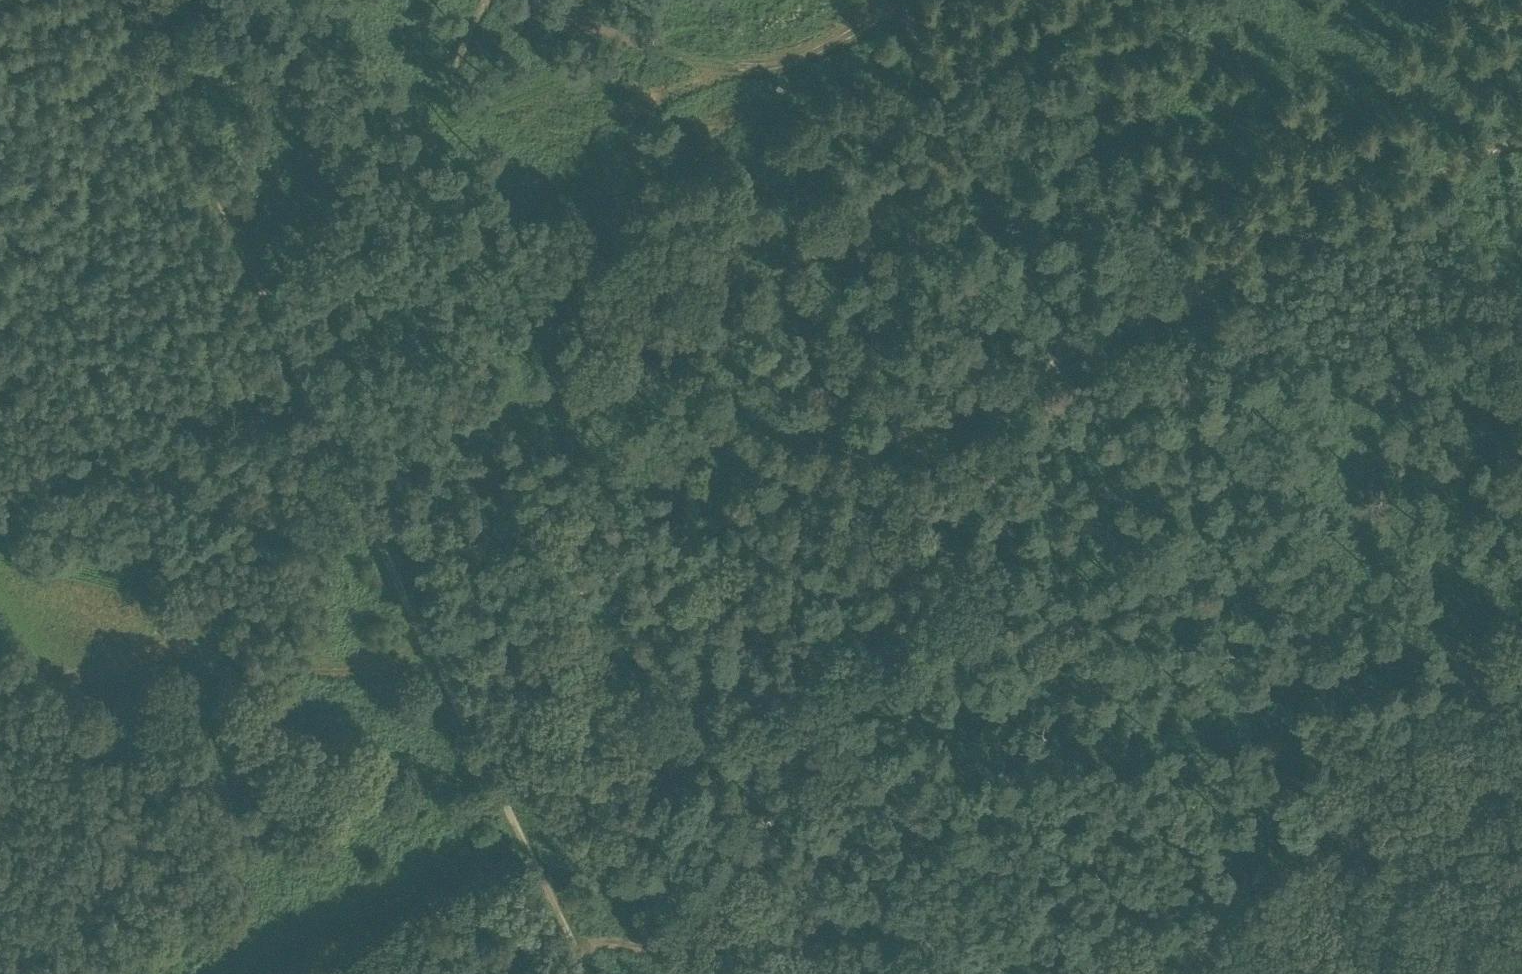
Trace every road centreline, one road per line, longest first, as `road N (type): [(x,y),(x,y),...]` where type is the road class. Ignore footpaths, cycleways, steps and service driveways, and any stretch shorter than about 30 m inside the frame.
road 1 (track): [(430,660),(116,0)]
road 2 (track): [(1036,380),(430,660)]
road 3 (track): [(899,3),(798,58),(747,60),(701,30),(687,31),(449,118),(448,96),(489,0)]
road 4 (track): [(1521,143),(1051,357)]
road 5 (track): [(898,0),(1032,276),(1051,357)]
road 6 (track): [(430,660),(581,973)]

